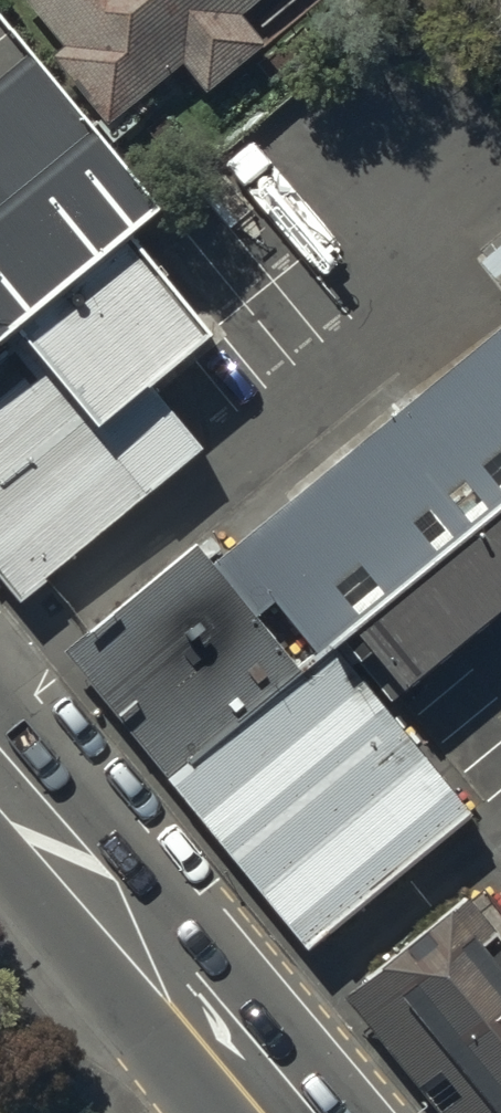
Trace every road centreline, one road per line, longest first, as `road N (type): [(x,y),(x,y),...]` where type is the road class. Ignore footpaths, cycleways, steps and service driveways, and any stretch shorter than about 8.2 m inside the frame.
road 1 (secondary): [(272,1112),(0,772)]

